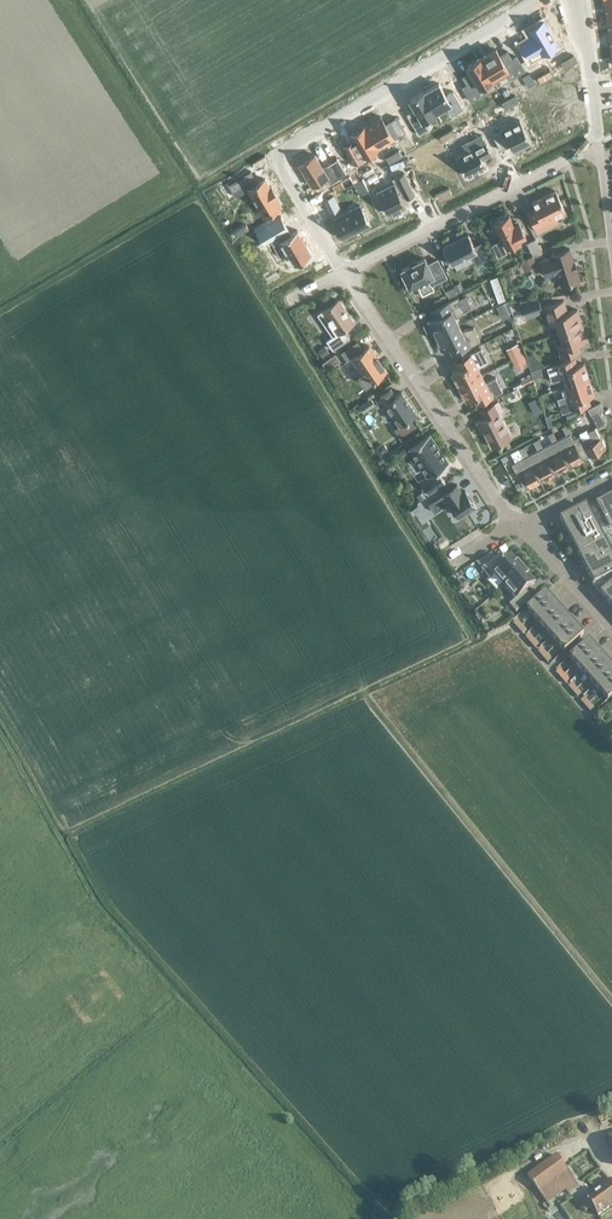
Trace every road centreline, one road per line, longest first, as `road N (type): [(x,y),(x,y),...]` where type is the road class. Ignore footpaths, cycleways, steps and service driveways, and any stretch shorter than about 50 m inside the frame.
road 1 (residential): [(538,0),(273,156),(345,271)]
road 2 (residential): [(518,524),(345,271)]
road 3 (residential): [(345,271),(599,144)]
road 4 (residential): [(577,0),(599,144)]
road 5 (residential): [(611,628),(518,524)]

